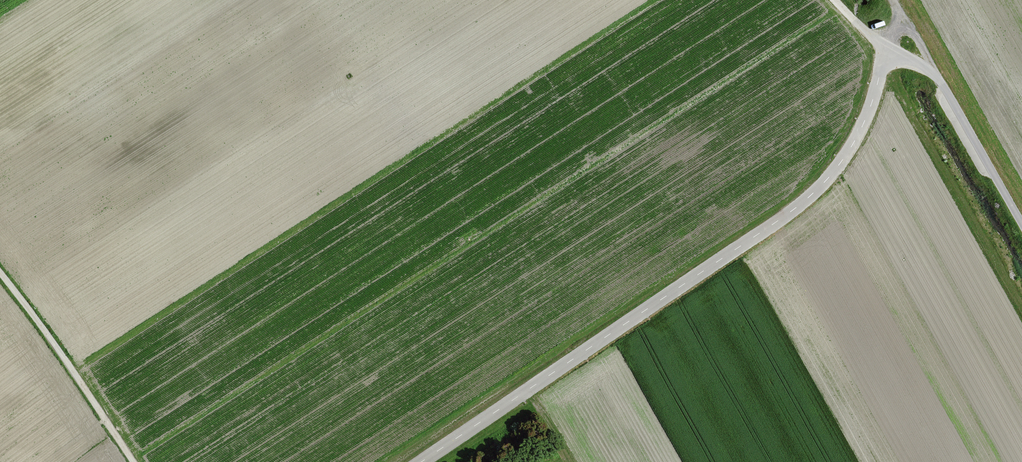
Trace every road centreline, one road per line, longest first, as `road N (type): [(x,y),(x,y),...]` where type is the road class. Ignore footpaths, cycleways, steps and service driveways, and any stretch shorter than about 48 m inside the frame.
road 1 (unclassified): [(421,461),(804,199),(855,141),(884,47)]
road 2 (track): [(1021,230),(930,71),(884,47)]
road 3 (unclassified): [(0,272),(133,461)]

